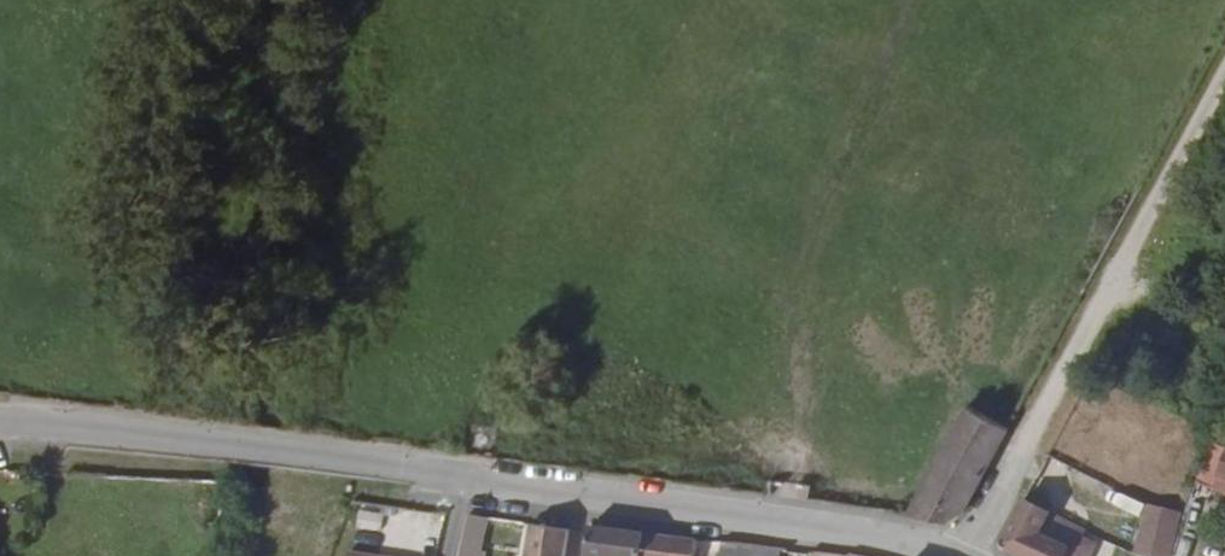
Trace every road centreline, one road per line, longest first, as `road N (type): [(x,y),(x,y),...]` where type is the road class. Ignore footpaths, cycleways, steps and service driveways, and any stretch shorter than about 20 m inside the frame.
road 1 (residential): [(0,426),(218,444),(814,522),(957,555)]
road 2 (track): [(1224,86),(1040,425),(980,555)]

